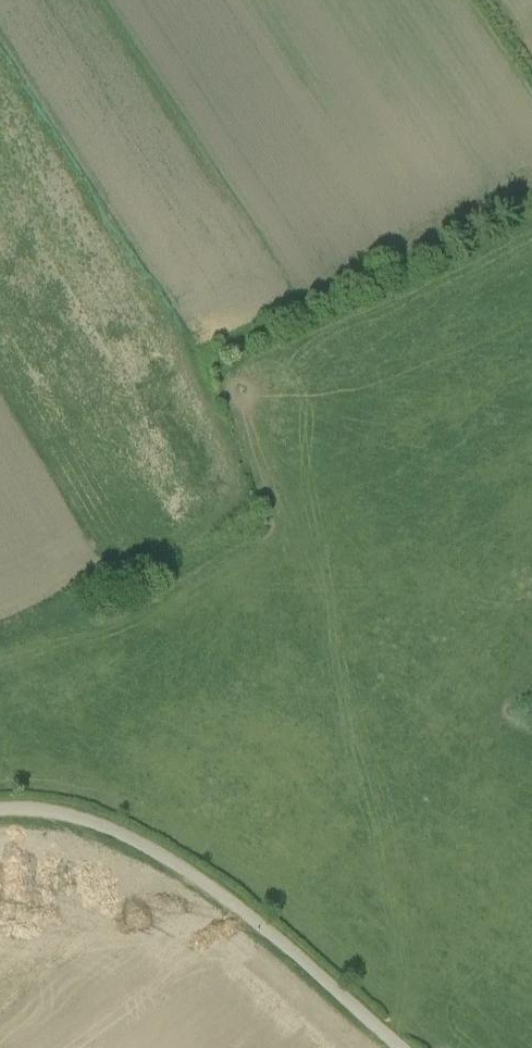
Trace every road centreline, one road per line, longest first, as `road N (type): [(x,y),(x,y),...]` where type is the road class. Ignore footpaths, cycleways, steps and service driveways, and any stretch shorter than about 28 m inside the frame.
road 1 (track): [(0,807),(73,814),(192,872),(409,1047)]

